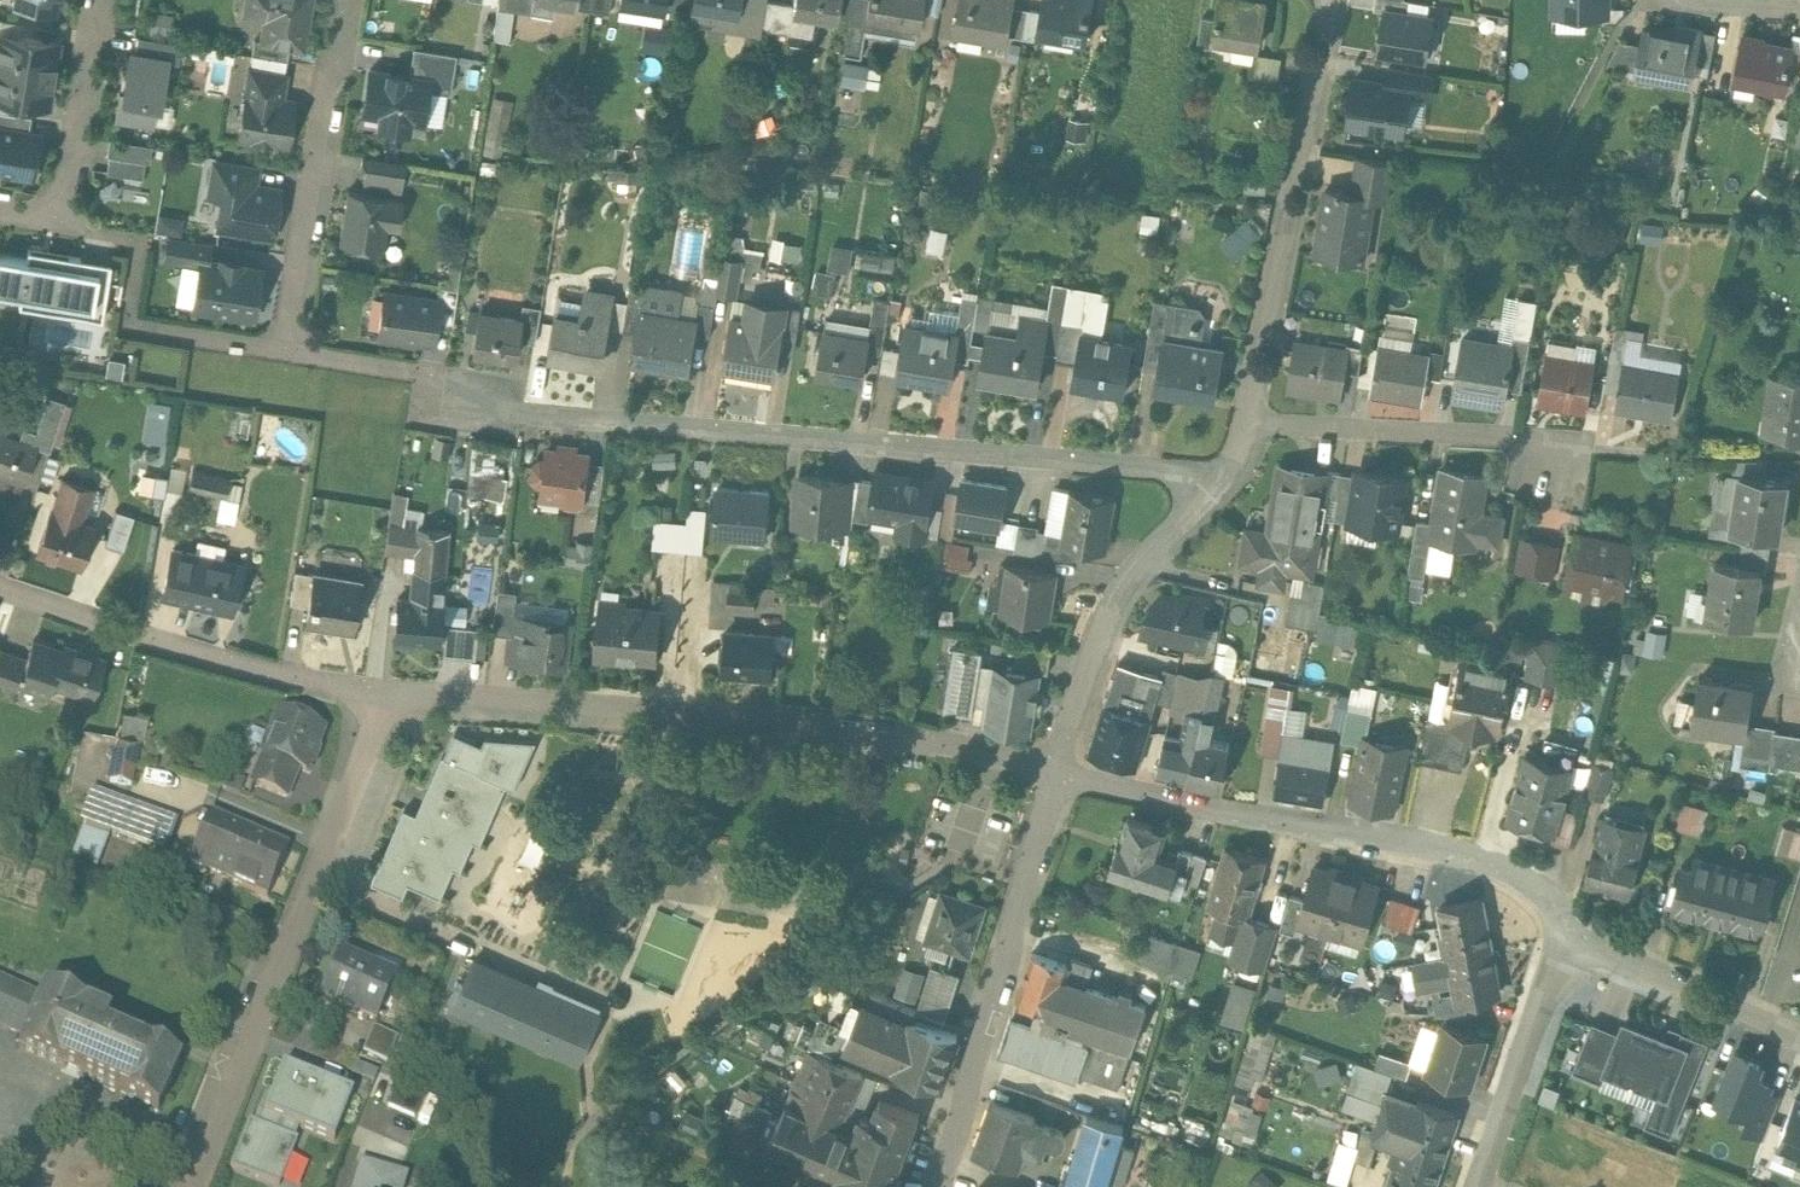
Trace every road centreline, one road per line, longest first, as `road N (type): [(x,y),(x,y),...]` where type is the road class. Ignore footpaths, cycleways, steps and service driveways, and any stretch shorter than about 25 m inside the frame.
road 1 (residential): [(403,368),(523,416),(1225,478)]
road 2 (residential): [(1068,777),(999,756),(852,734),(392,696)]
road 3 (residential): [(1570,941),(1530,875),(1068,777)]
road 4 (residential): [(188,1186),(392,696)]
road 5 (residential): [(1248,425),(1334,0)]
road 6 (residential): [(936,1186),(1068,777)]
road 7 (residential): [(392,696),(280,674),(0,586)]
road 8 (residential): [(345,0),(290,348)]
road 9 (residential): [(1068,777),(1122,596),(1225,478)]
road 10 (residential): [(1248,425),(1525,440),(1567,450)]
road 11 (residential): [(0,207),(65,224),(97,0)]
road 12 (residential): [(1570,941),(1481,1186)]
road 13 (residential): [(1799,1039),(1570,941)]
road 14 (residential): [(290,348),(125,322)]
road 15 (residential): [(1647,0),(1799,11)]

